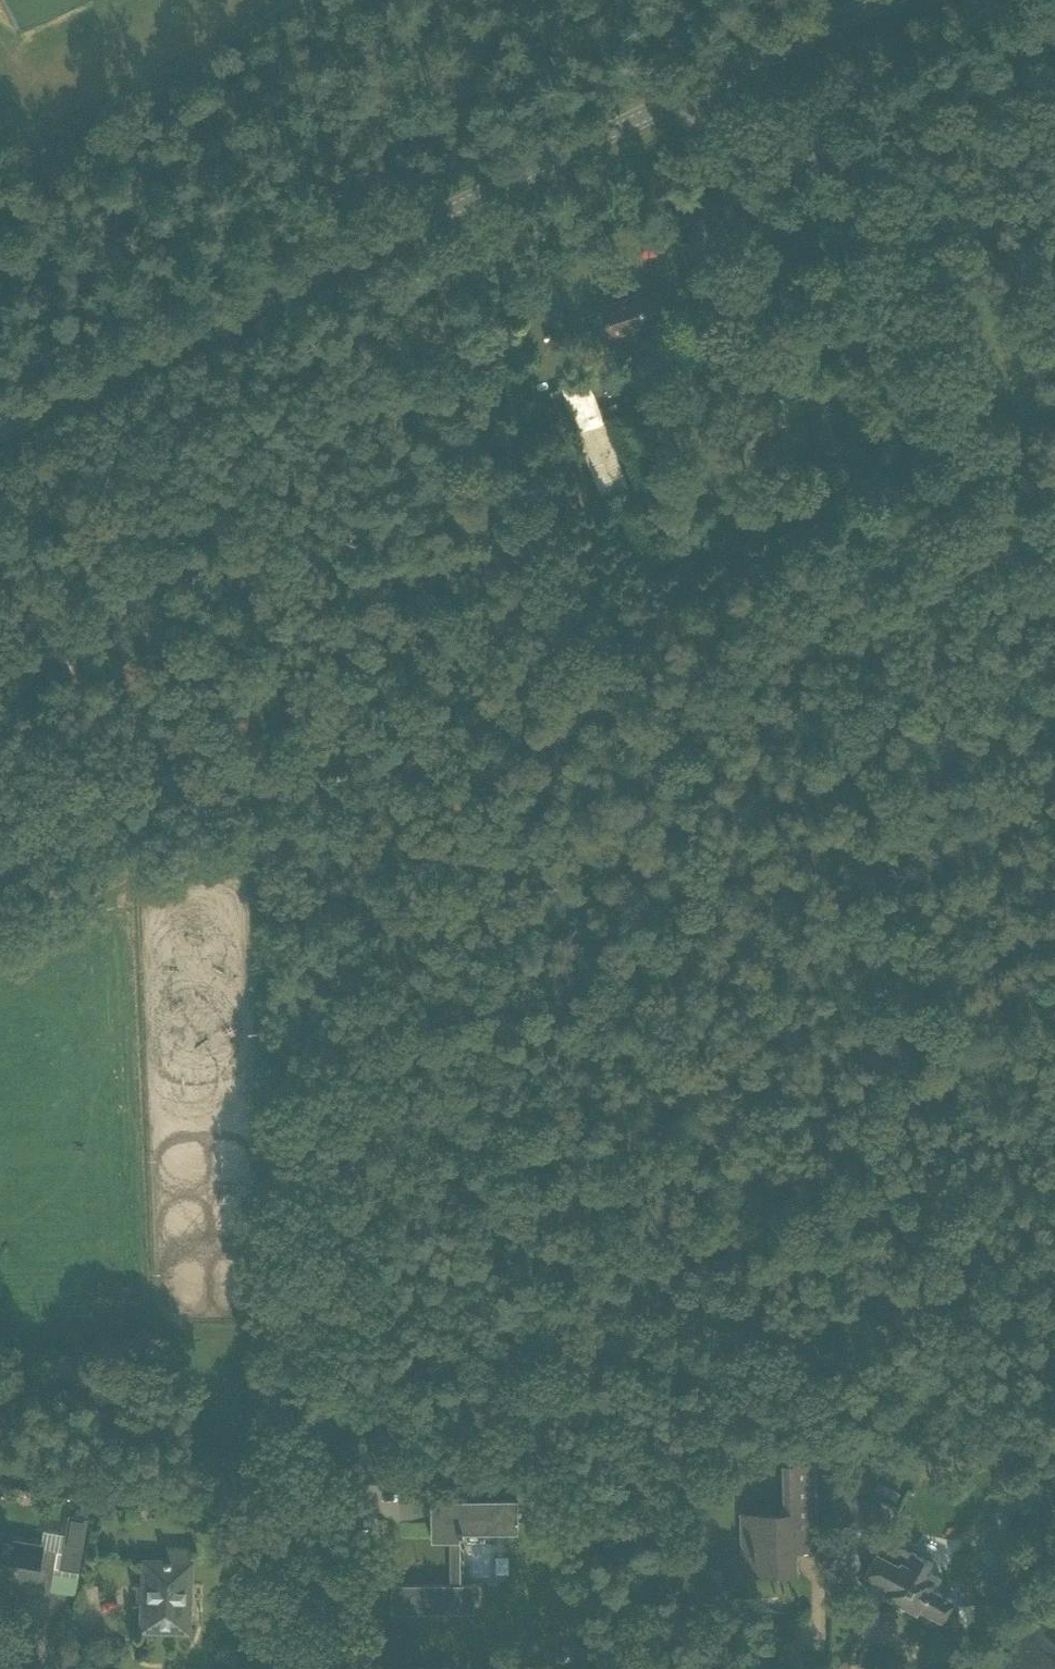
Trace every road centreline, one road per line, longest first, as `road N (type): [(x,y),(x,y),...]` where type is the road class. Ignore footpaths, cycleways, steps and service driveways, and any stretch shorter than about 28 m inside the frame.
road 1 (unclassified): [(0,425),(866,0)]
road 2 (residential): [(326,1668),(310,1520)]

